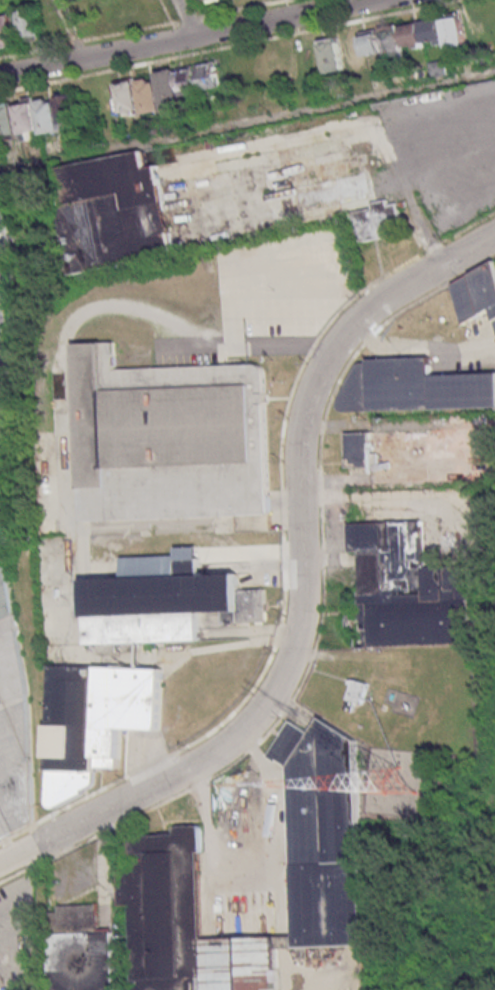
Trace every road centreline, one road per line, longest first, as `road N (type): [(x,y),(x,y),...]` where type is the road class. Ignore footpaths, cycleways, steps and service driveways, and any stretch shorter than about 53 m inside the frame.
road 1 (residential): [(494,235),(385,298),(348,330),(321,371),(300,442),(301,629),(263,711),(213,755),(0,864)]
road 2 (residential): [(372,0),(0,77)]

